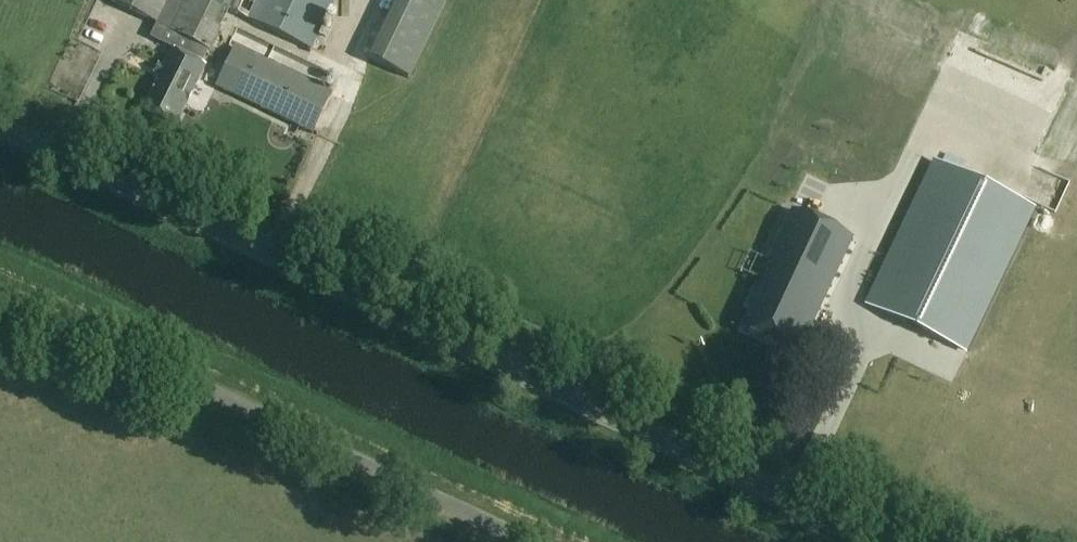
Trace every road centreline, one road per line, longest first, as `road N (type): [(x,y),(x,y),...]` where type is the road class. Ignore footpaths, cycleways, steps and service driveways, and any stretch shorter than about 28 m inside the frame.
road 1 (tertiary): [(879,541),(0,128)]
road 2 (unclassified): [(531,541),(0,291)]

